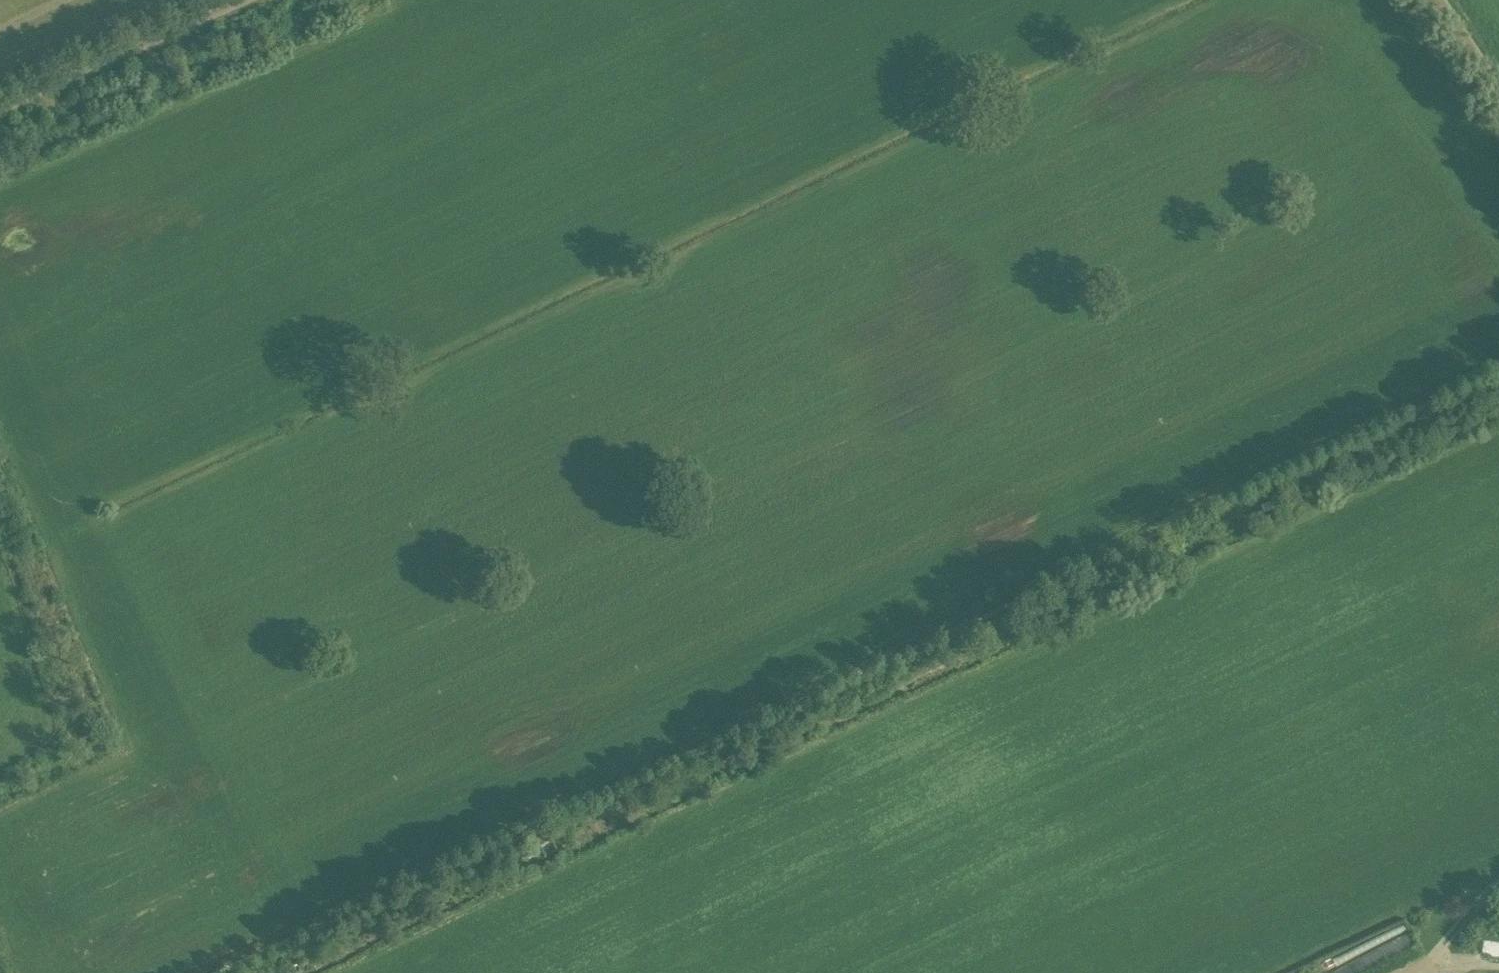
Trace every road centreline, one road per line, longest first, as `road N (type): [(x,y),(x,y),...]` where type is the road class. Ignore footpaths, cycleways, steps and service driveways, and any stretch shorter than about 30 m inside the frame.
road 1 (track): [(241,0),(0,107)]

